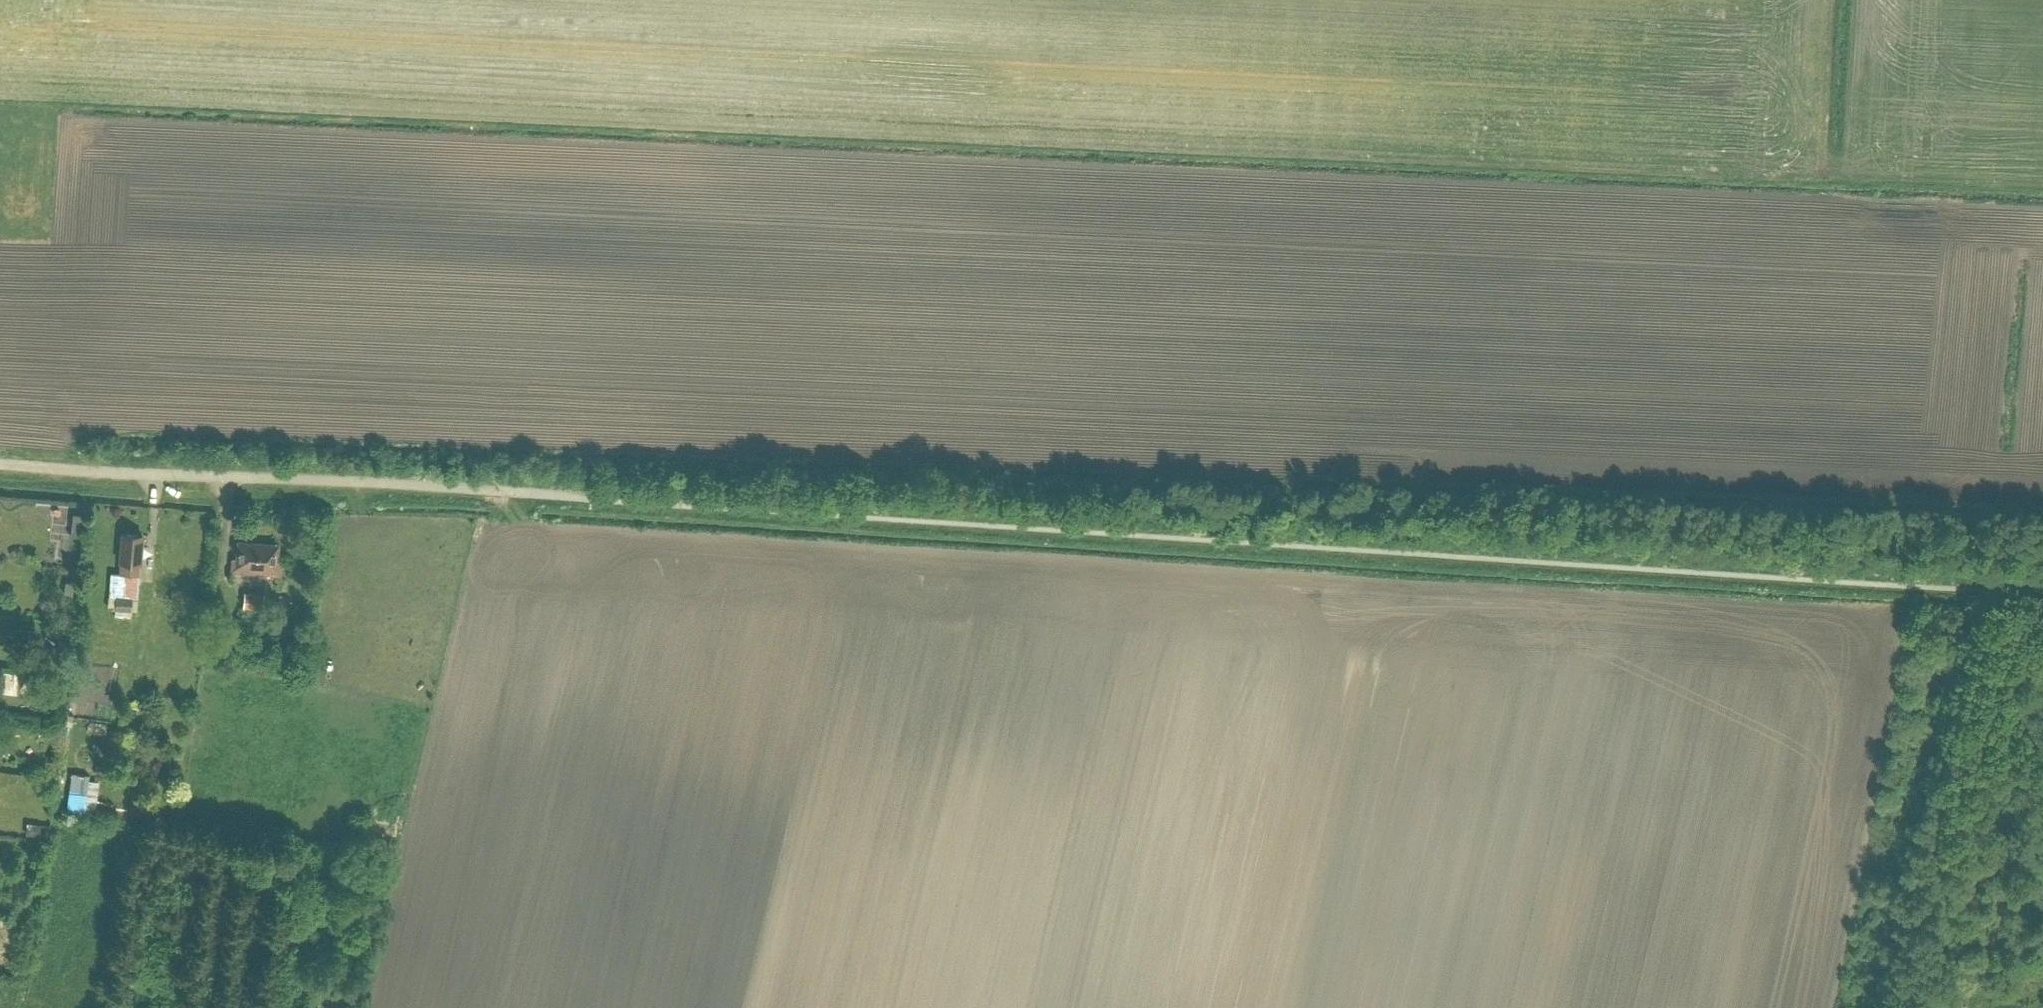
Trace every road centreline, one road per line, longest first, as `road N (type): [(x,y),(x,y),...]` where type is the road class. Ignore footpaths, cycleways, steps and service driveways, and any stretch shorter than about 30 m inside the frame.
road 1 (unclassified): [(577,496),(0,463)]

